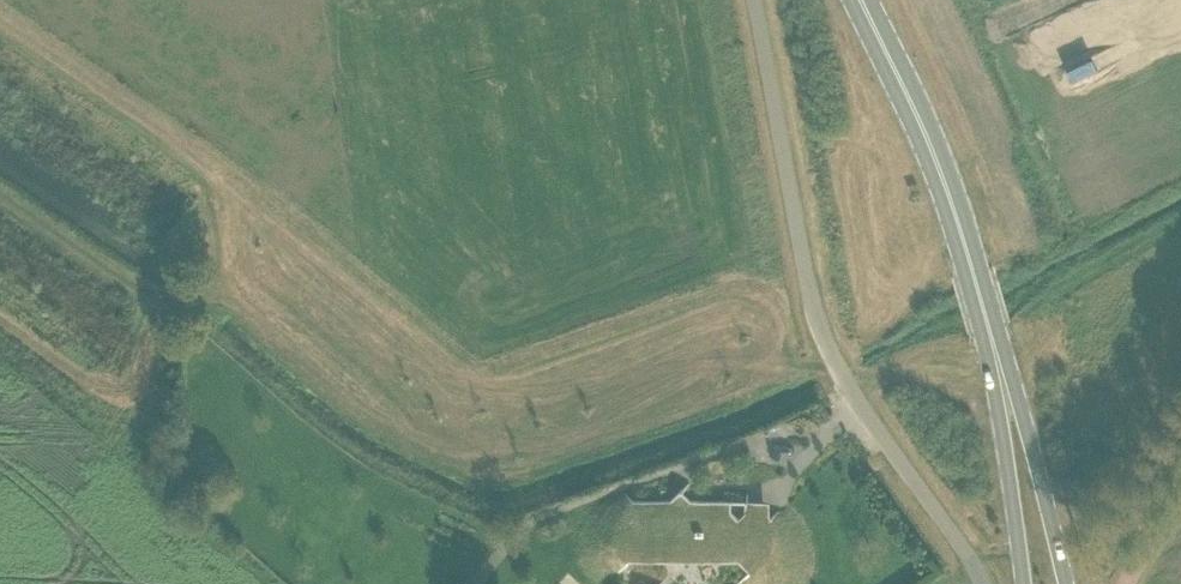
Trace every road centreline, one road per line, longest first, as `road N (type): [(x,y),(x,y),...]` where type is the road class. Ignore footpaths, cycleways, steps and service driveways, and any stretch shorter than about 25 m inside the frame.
road 1 (unclassified): [(757,0),(813,306),(839,372),(972,557),(982,583)]
road 2 (secondary): [(996,352),(922,126),(862,0)]
road 3 (secondary): [(1065,583),(1027,427),(996,352)]
road 4 (secondary): [(996,352),(1022,583)]

